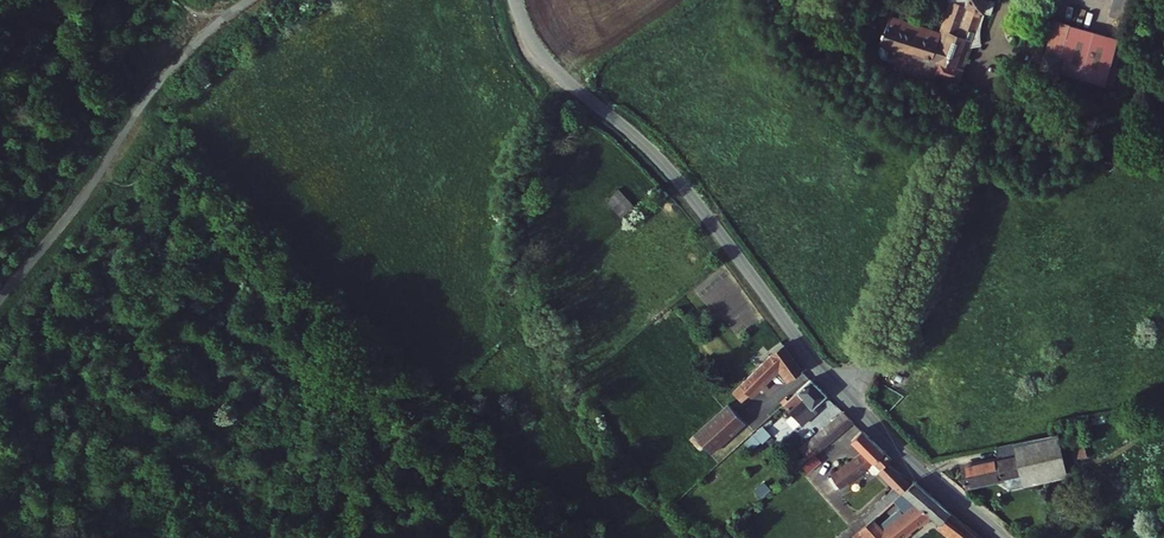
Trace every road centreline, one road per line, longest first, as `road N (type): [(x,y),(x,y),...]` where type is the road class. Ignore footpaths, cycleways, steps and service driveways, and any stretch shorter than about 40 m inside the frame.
road 1 (unclassified): [(514,0),(540,52),(676,179),(823,370),(891,444),(1004,537)]
road 2 (track): [(226,16),(160,80),(0,302)]
road 3 (track): [(296,537),(404,405)]

